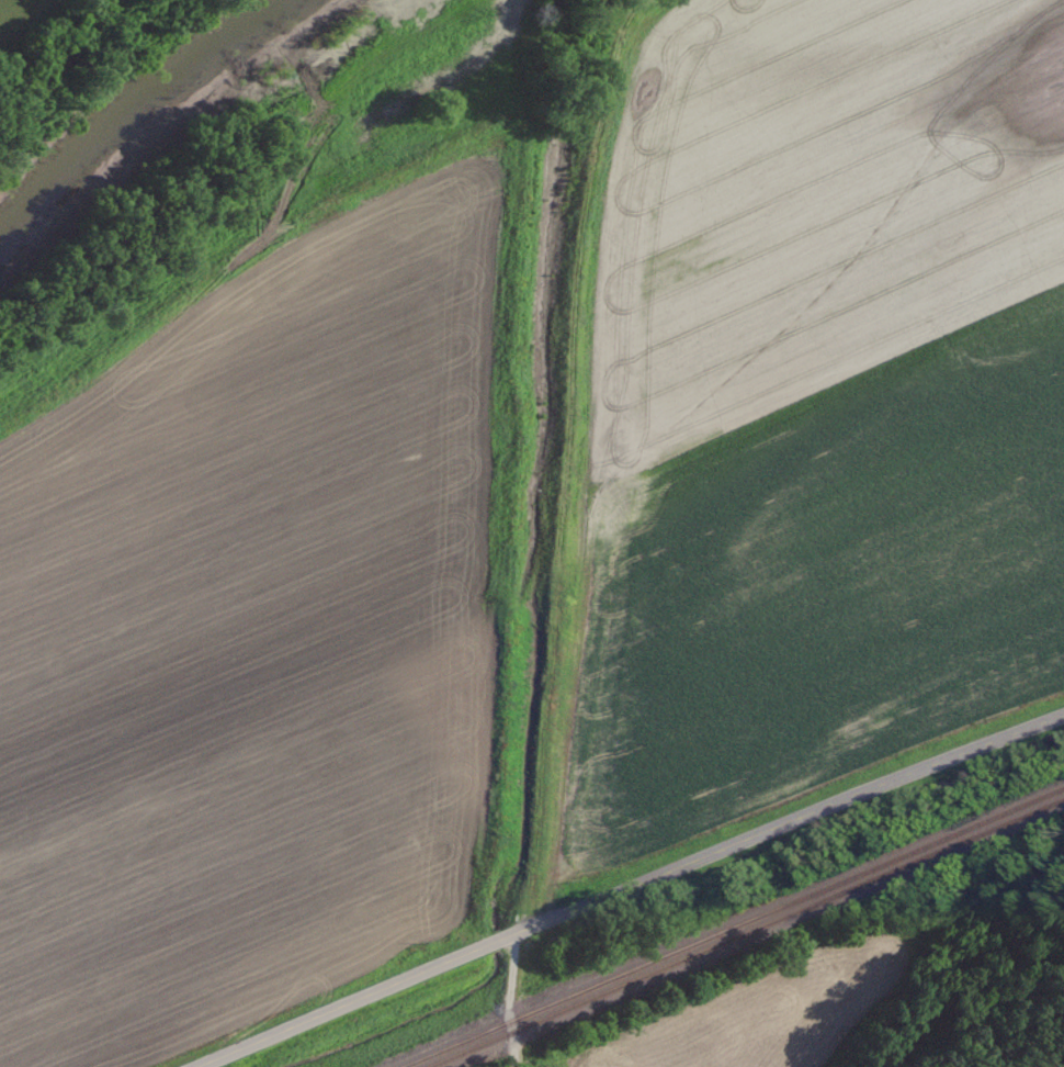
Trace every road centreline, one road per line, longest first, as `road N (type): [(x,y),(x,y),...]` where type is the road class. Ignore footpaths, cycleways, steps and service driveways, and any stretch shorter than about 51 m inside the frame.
road 1 (secondary): [(199,1066),(1063,711)]

